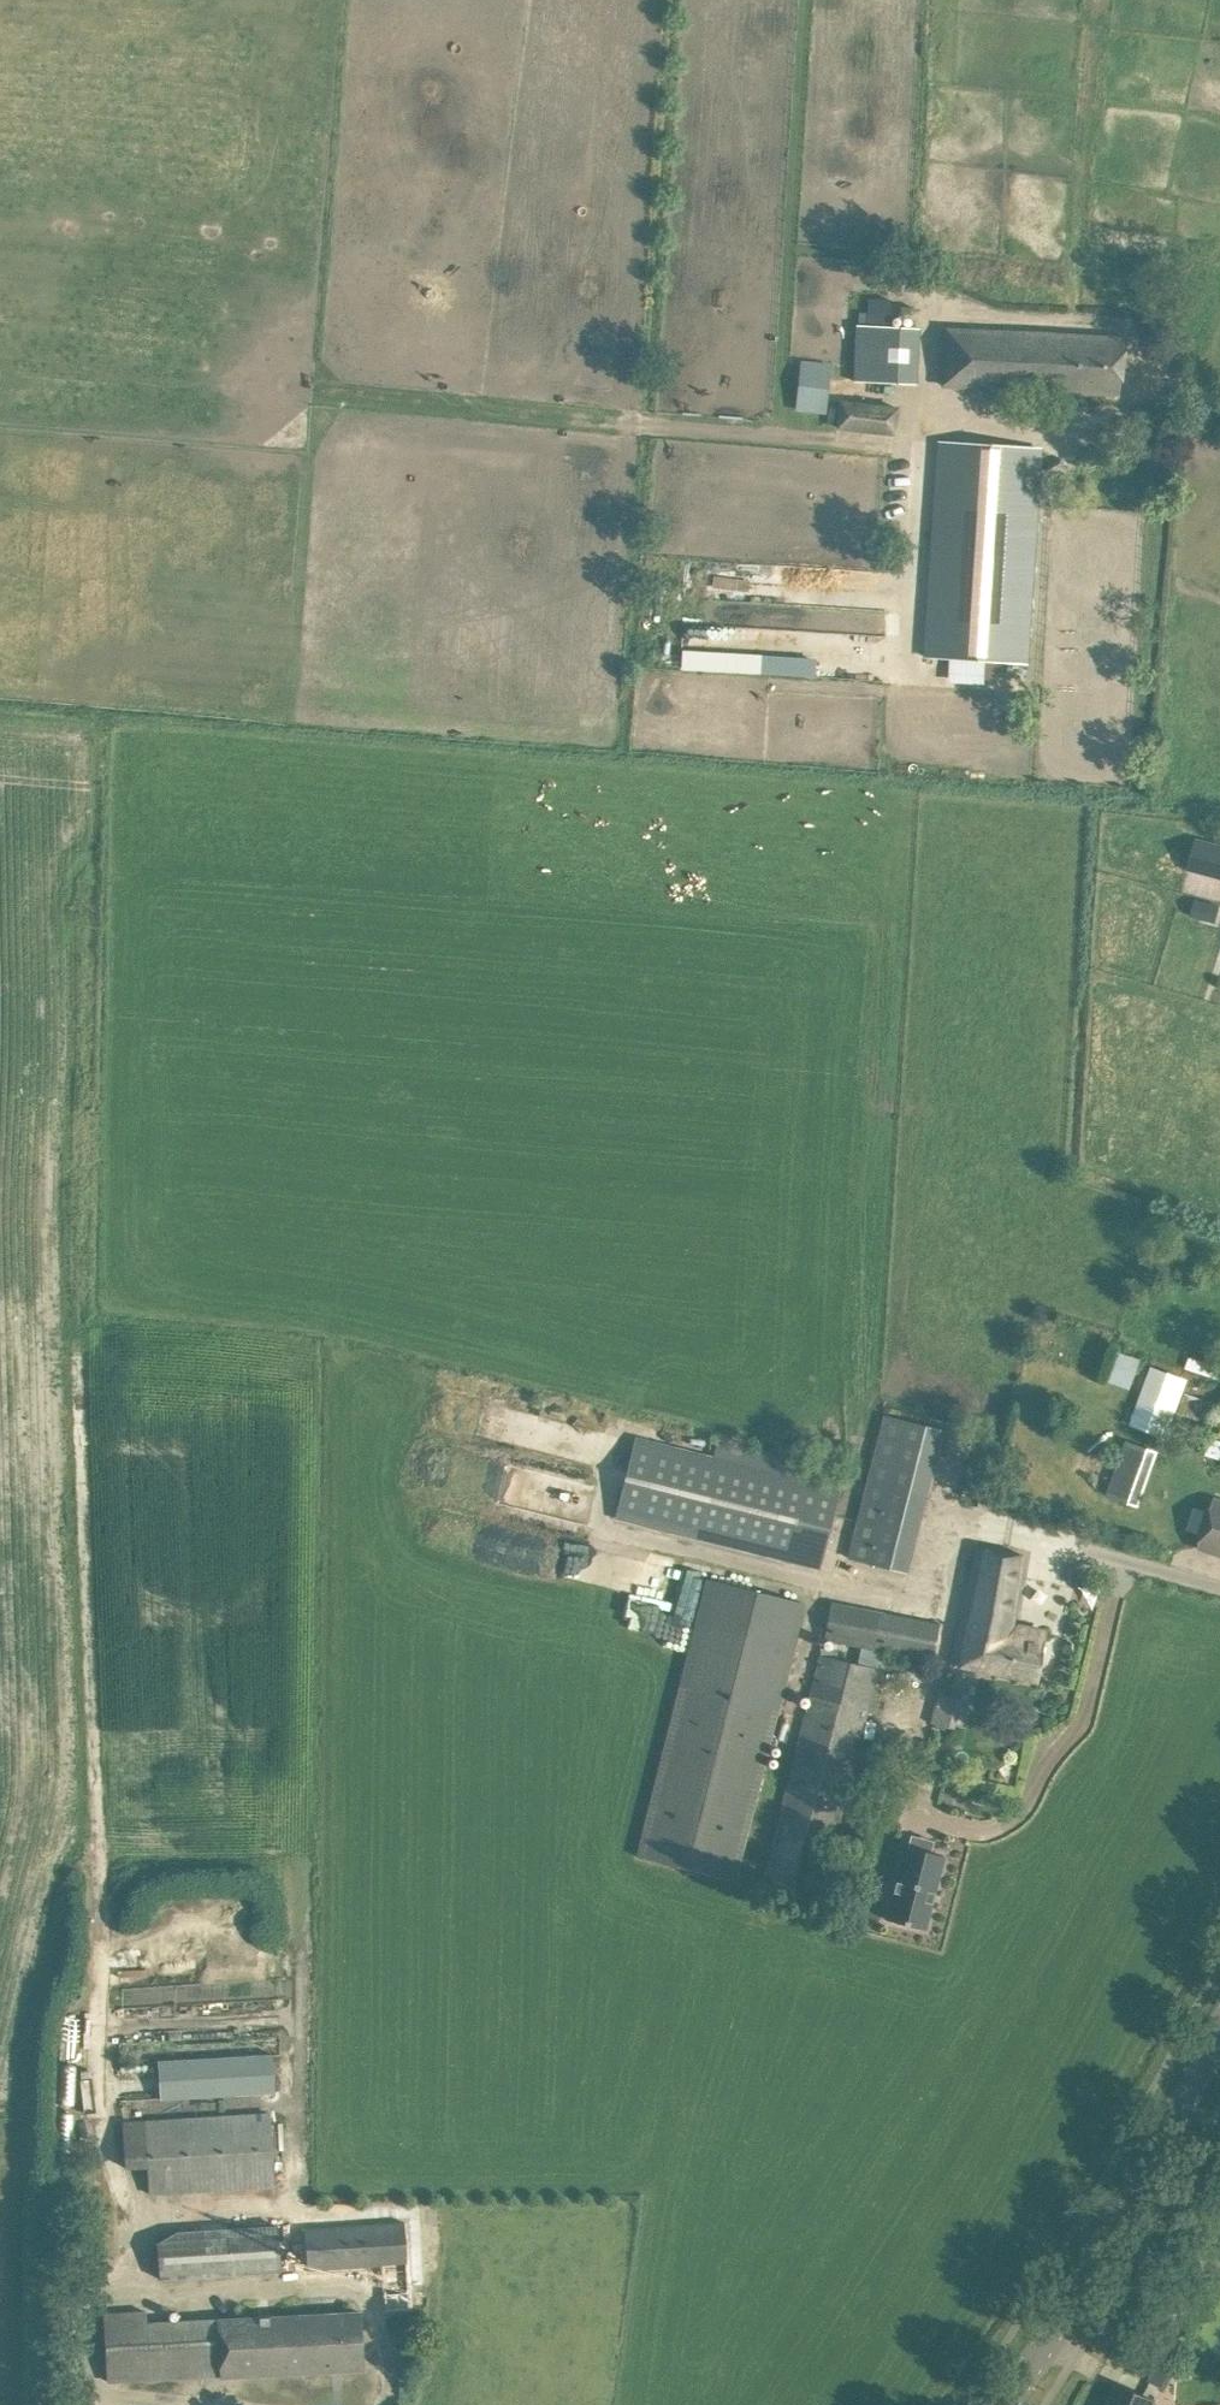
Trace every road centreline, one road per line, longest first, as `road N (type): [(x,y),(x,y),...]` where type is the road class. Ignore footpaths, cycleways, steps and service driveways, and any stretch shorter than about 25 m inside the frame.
road 1 (tertiary): [(1003,2404),(1219,2026)]

